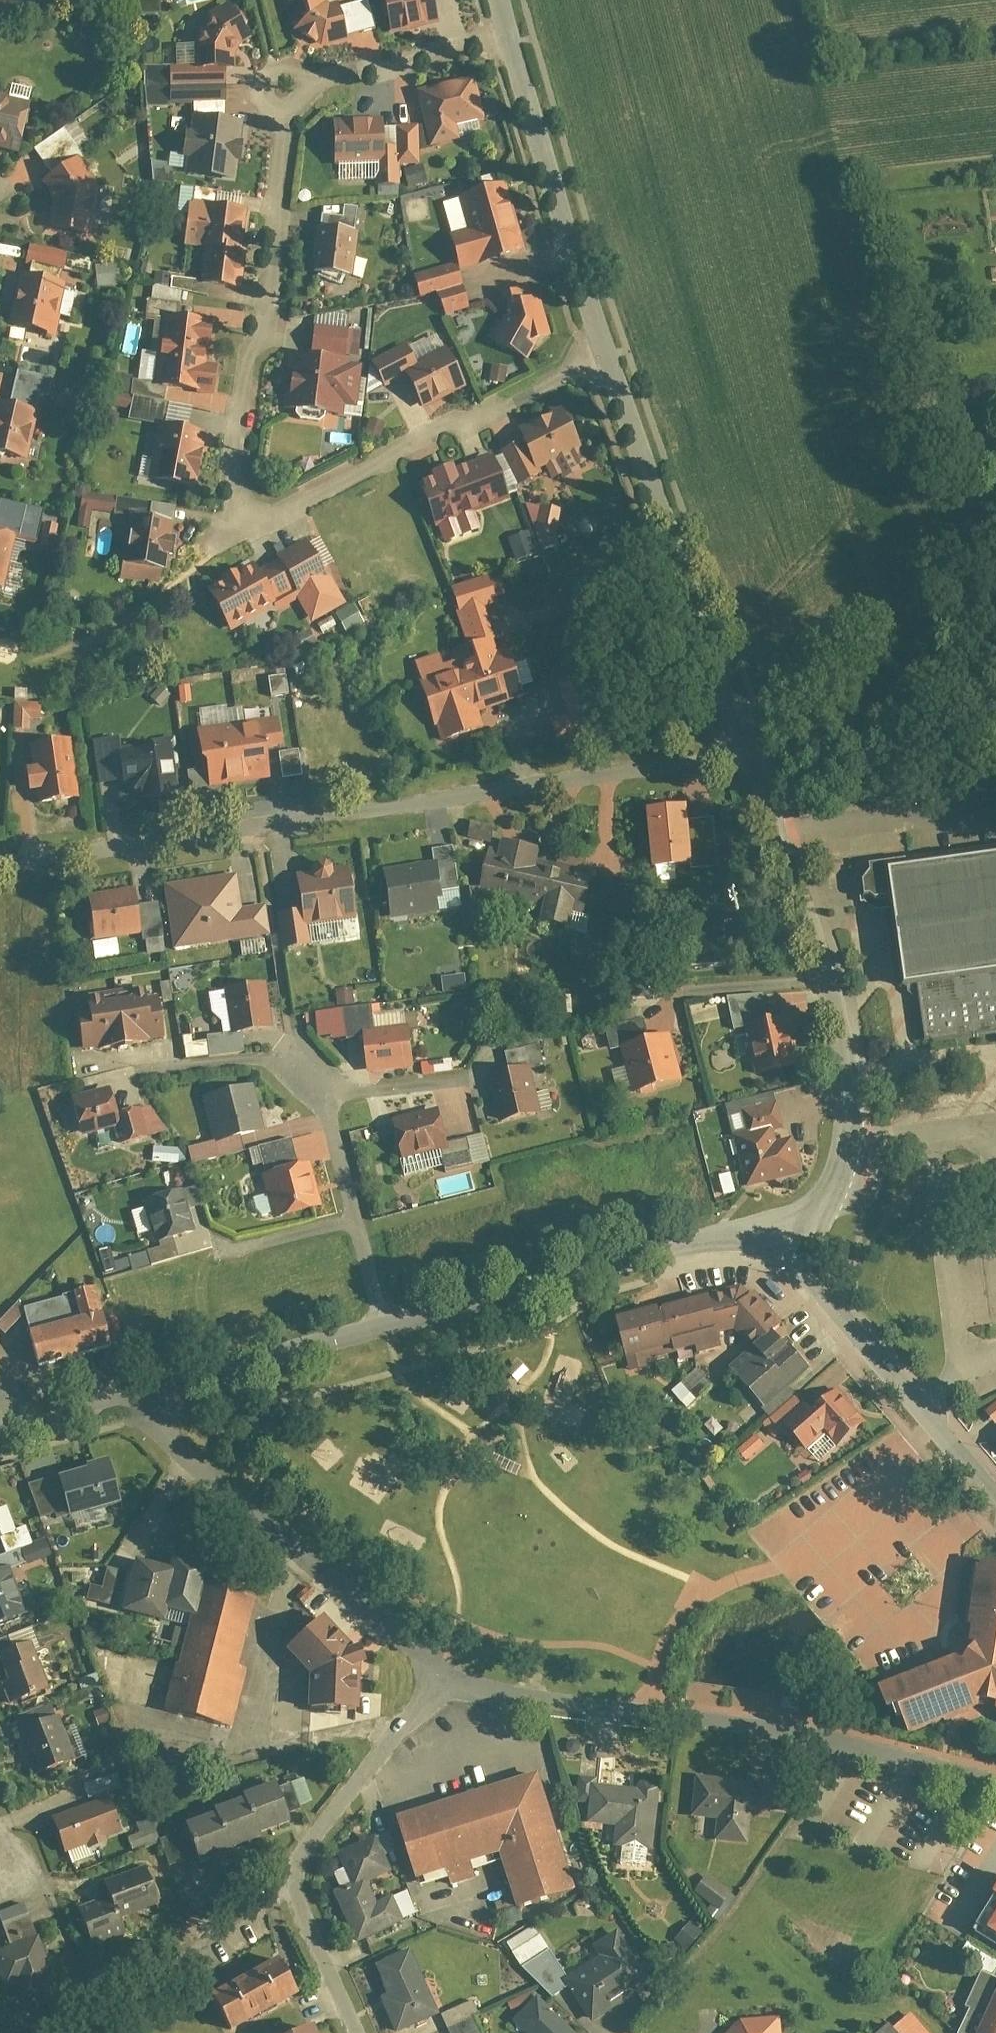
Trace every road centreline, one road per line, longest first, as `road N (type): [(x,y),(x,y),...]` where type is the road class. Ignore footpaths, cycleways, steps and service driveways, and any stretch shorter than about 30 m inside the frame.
road 1 (residential): [(508,38),(268,91),(234,494),(245,513),(290,510),(606,356)]
road 2 (residential): [(740,746),(430,804),(0,866)]
road 3 (residential): [(438,1670),(482,1690),(842,1741),(995,1785)]
road 4 (residential): [(788,1249),(754,1238),(696,1245),(385,1328)]
road 5 (residential): [(438,1670),(177,1453),(149,1420),(139,1391)]
road 6 (residential): [(740,746),(606,356)]
road 7 (residential): [(606,356),(508,38)]
road 8 (residential): [(995,1499),(788,1249)]
road 9 (residential): [(788,1249),(836,1188),(851,1126),(830,983)]
road 10 (residential): [(290,1879),(438,1670)]
road 11 (residential): [(385,1328),(331,1121),(311,1084)]
road 12 (residential): [(385,1328),(139,1391)]
road 13 (residential): [(830,983),(740,746)]
road 14 (residential): [(627,993),(830,983)]
road 15 (residential): [(290,1879),(356,2032)]
road 16 (residential): [(139,1391),(23,1426)]

